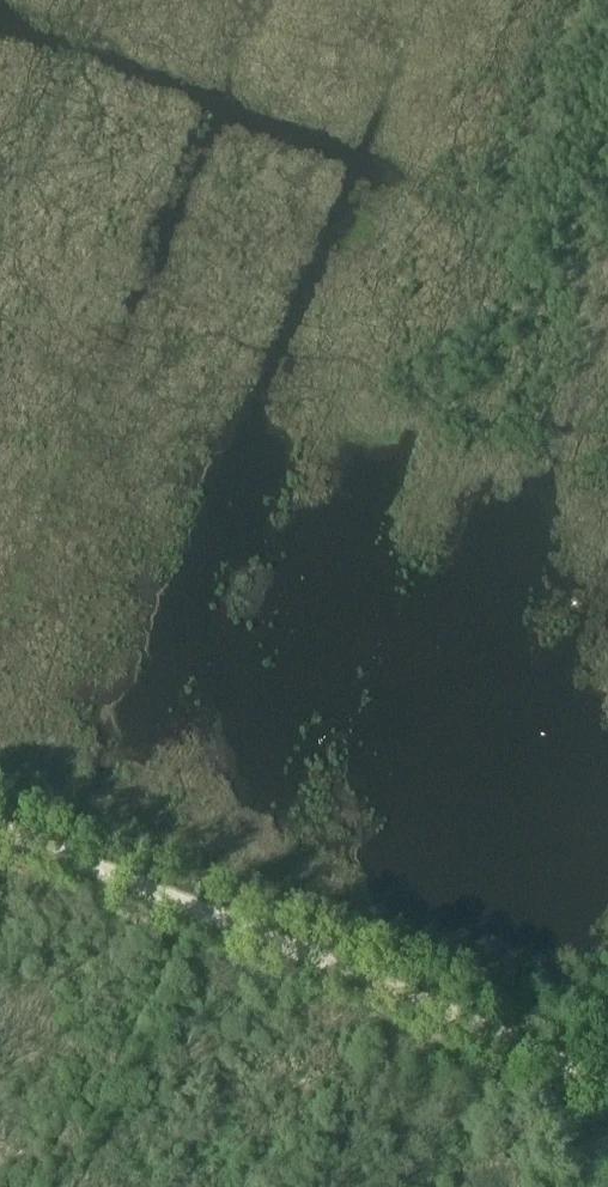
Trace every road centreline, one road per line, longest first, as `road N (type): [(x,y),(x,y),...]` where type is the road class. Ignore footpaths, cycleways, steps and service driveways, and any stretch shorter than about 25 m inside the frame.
road 1 (track): [(0,834),(607,1080)]

